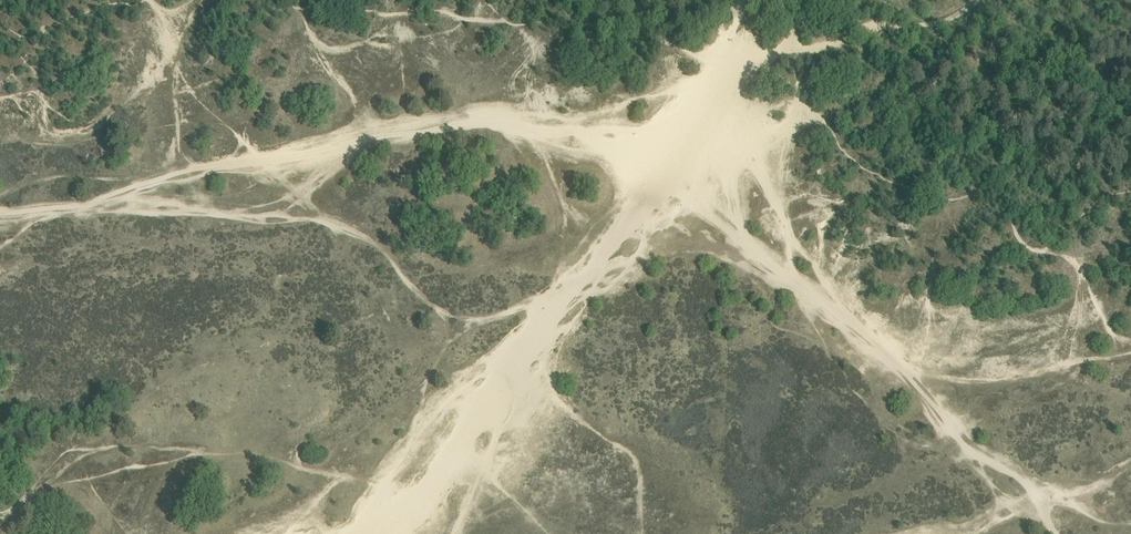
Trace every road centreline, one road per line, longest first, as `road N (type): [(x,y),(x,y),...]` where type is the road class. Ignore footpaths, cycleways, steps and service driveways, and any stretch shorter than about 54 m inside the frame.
road 1 (track): [(178,171),(434,126),(564,135),(666,183),(796,285)]
road 2 (track): [(572,300),(485,313),(438,307),(374,245),(317,217),(103,207),(0,213)]
road 3 (track): [(707,126),(572,300),(517,340),(449,447),(375,533)]
road 4 (track): [(1054,533),(1028,486),(975,453),(894,368),(796,285)]
road 5 (track): [(793,46),(740,76),(707,126)]

